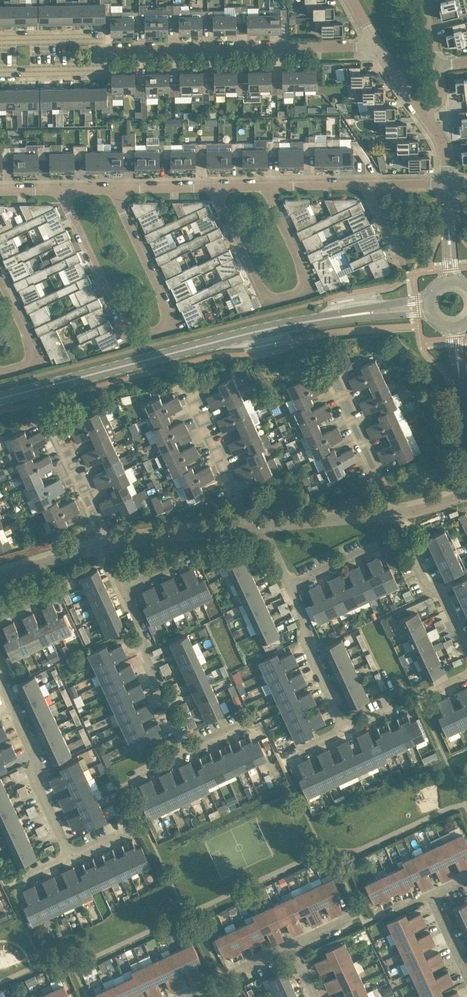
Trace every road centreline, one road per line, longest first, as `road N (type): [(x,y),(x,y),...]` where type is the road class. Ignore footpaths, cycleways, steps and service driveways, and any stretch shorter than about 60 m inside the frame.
road 1 (residential): [(61,189),(132,337),(177,323),(113,188)]
road 2 (tertiary): [(0,396),(309,320)]
road 3 (residential): [(267,186),(313,289),(268,302),(214,187)]
road 4 (residential): [(95,51),(375,40)]
road 5 (residential): [(72,856),(36,782),(36,761),(3,687),(0,656)]
road 6 (residential): [(189,750),(143,654),(145,633),(125,586)]
road 7 (residential): [(249,528),(186,377)]
road 8 (residential): [(390,512),(328,363)]
road 9 (residential): [(466,650),(390,512)]
road 10 (residential): [(347,727),(304,640),(308,624),(291,586)]
road 11 (unclassified): [(107,544),(249,528)]
road 12 (residential): [(107,544),(50,413)]
road 13 (residential): [(0,370),(39,360),(0,276)]
road 14 (unclassified): [(265,526),(390,512)]
road 15 (tertiary): [(427,297),(309,320)]

